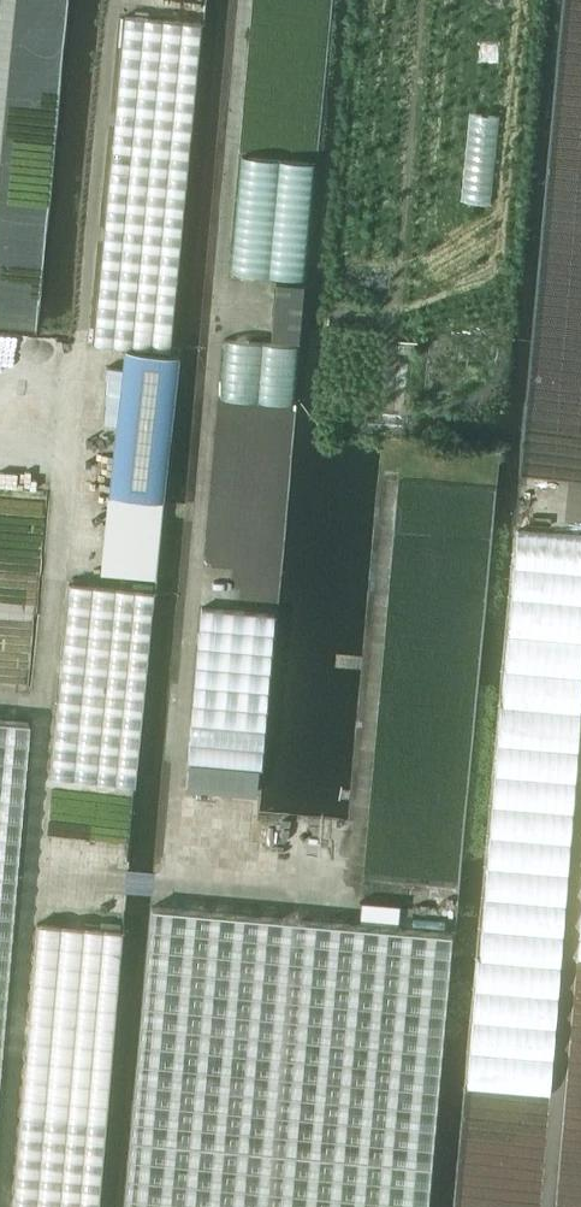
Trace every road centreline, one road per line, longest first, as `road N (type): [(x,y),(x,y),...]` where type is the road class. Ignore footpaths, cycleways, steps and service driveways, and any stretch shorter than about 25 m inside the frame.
road 1 (track): [(354,899),(438,0)]

